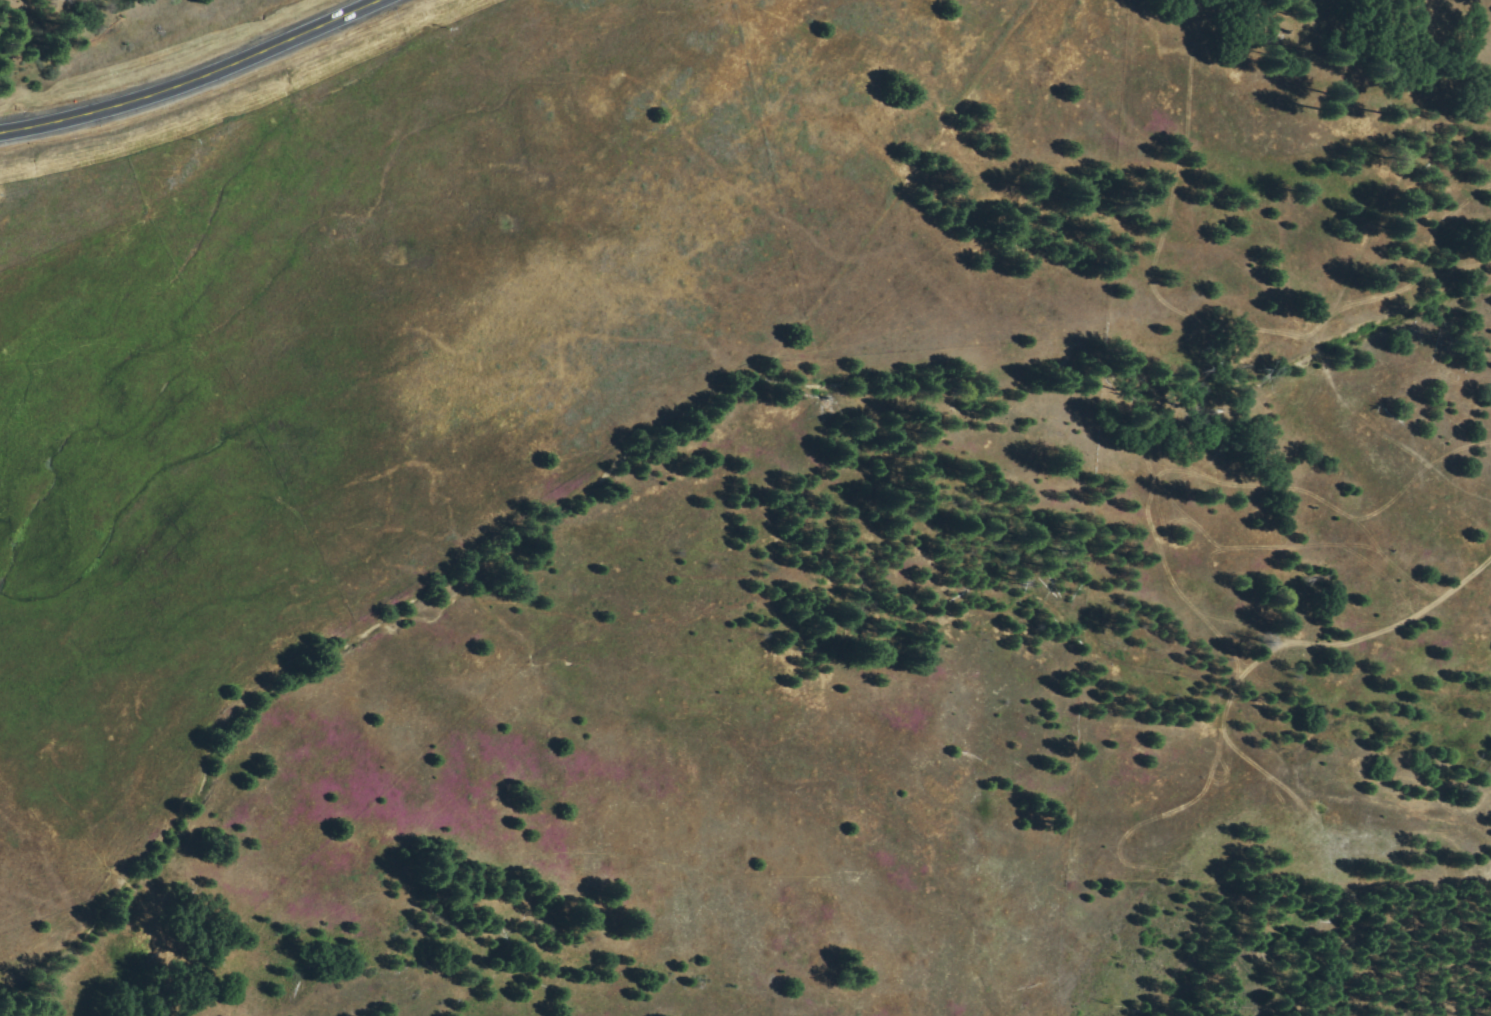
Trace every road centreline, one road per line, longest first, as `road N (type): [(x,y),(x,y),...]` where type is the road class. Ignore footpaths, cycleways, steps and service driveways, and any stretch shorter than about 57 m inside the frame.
road 1 (primary): [(0,131),(139,98),(380,0)]

